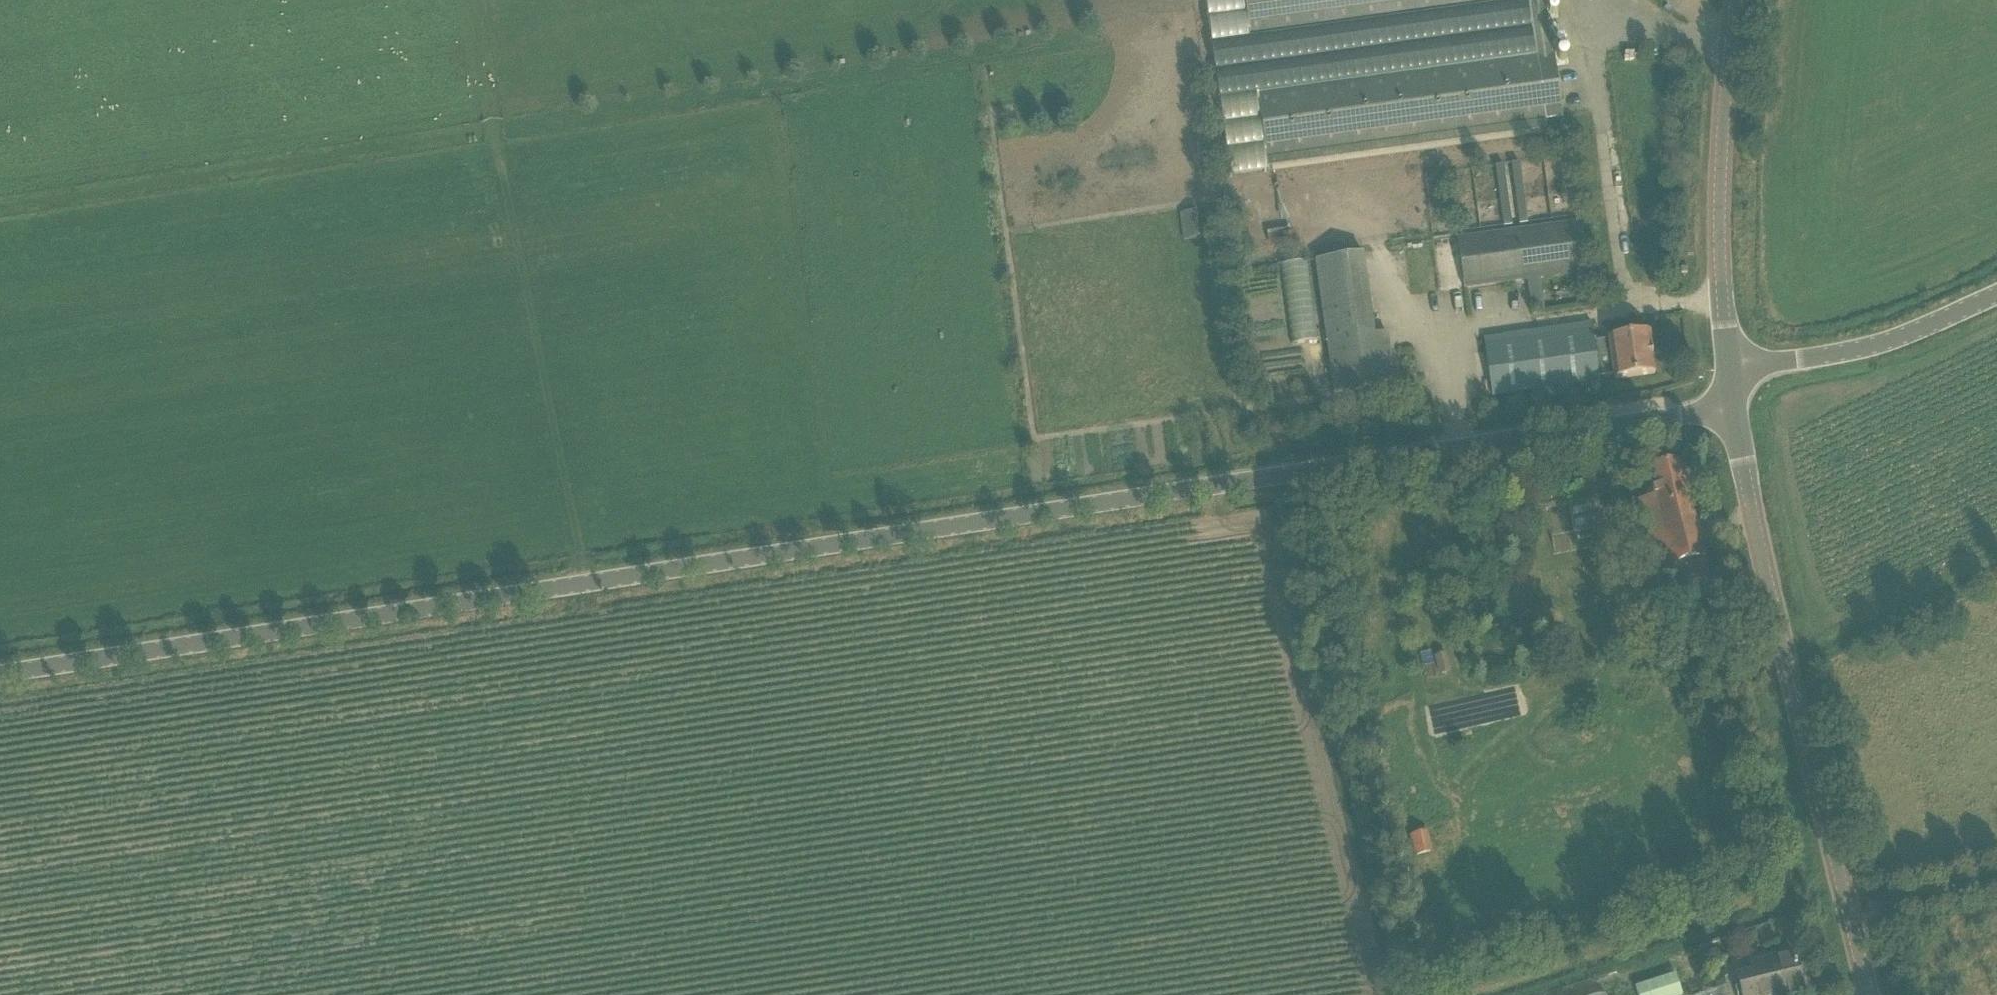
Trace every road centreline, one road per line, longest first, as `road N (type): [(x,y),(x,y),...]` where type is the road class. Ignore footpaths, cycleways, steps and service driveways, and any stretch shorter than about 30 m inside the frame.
road 1 (unclassified): [(0,678),(1680,417),(1730,389)]
road 2 (tertiary): [(1868,994),(1730,389)]
road 3 (tertiary): [(1730,389),(1721,184),(1736,0)]
road 4 (unclassified): [(1730,389),(1770,366),(1891,342),(1996,292)]

